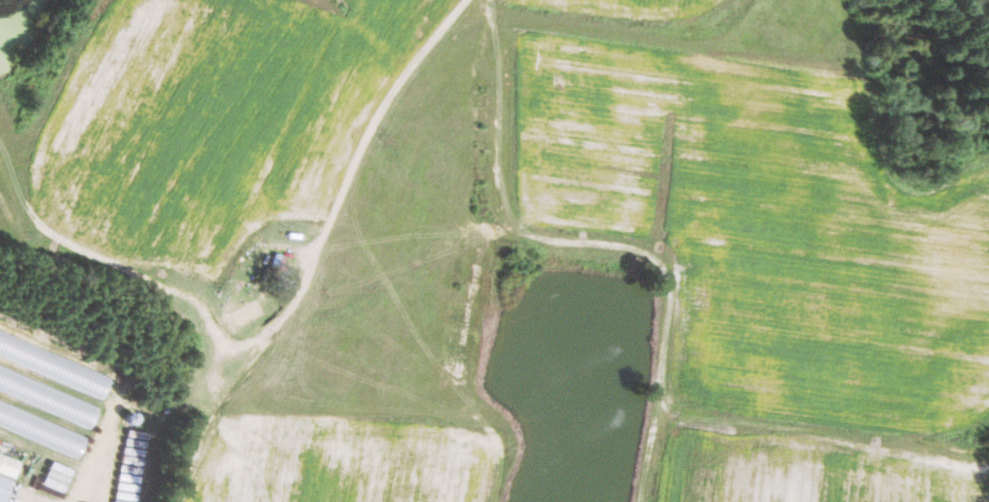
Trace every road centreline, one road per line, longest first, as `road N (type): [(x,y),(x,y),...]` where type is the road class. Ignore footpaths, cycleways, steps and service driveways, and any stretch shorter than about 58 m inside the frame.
road 1 (residential): [(463,0),(380,106),(295,298),(259,351)]

